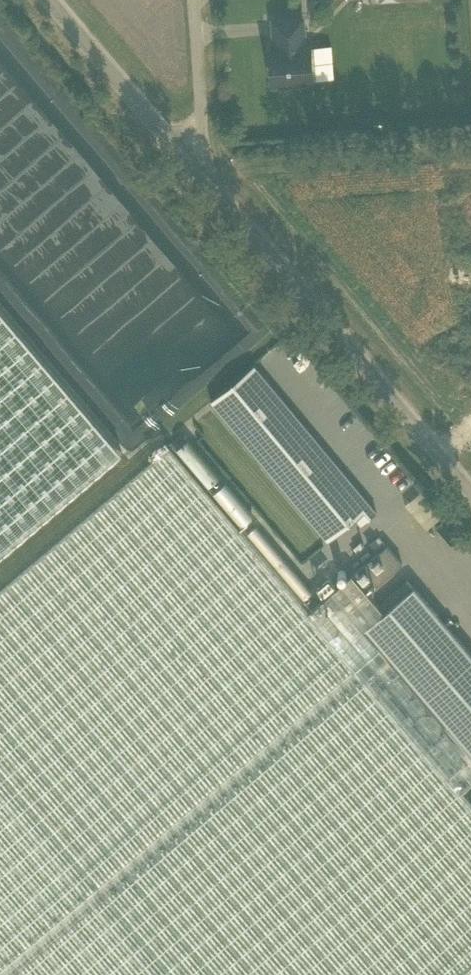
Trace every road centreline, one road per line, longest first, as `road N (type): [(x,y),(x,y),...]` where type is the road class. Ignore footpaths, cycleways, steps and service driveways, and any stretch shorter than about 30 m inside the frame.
road 1 (unclassified): [(470,498),(183,163)]
road 2 (unclassified): [(183,163),(46,0)]
road 3 (unclassified): [(183,163),(201,130),(191,0)]

